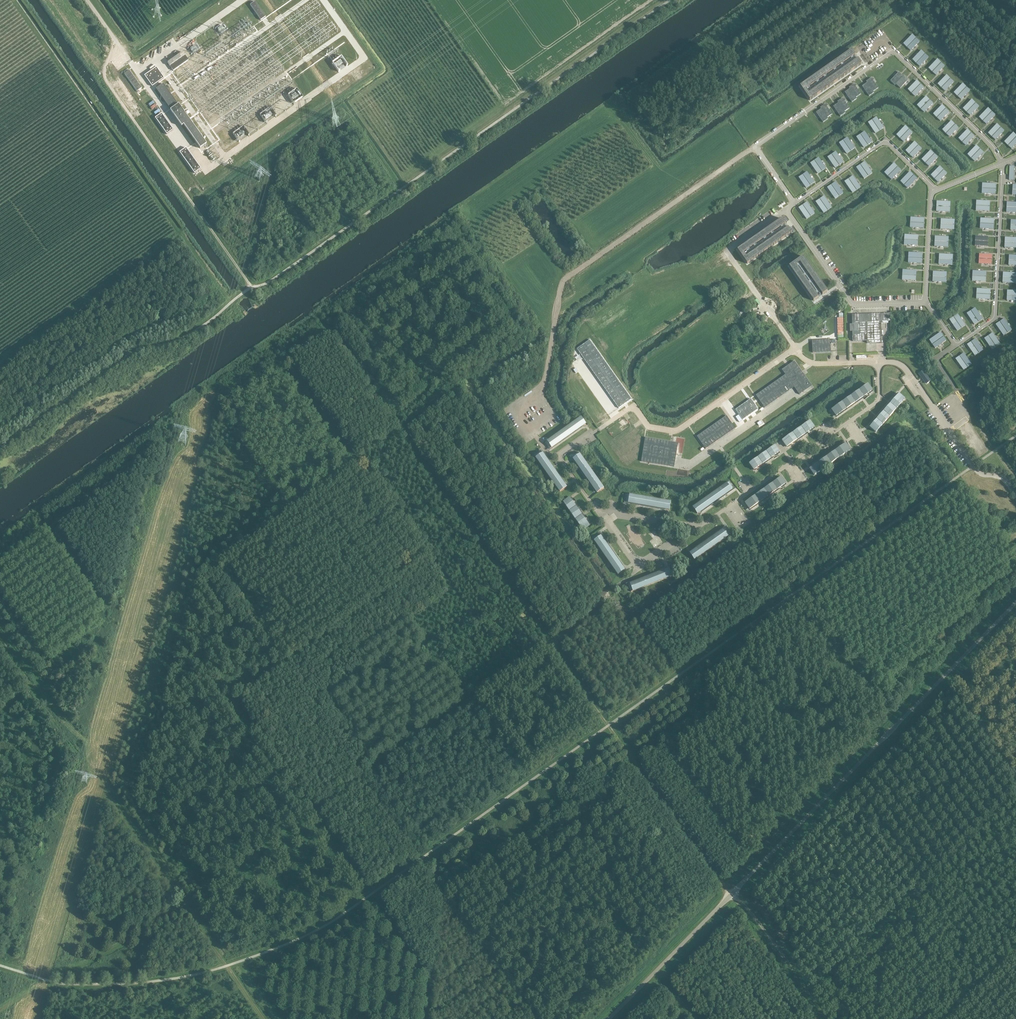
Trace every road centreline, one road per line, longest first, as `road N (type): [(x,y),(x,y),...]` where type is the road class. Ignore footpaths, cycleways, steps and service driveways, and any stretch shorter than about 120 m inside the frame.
road 1 (track): [(825,1018),(630,757),(324,313)]
road 2 (track): [(639,570),(590,618),(272,844),(0,1011)]
road 3 (unclassified): [(610,1018),(1015,603)]
road 4 (track): [(44,512),(122,621),(25,961),(28,974)]
road 5 (track): [(264,1018),(102,789),(90,744),(0,642)]
road 6 (track): [(117,44),(111,64),(118,98),(251,287)]

